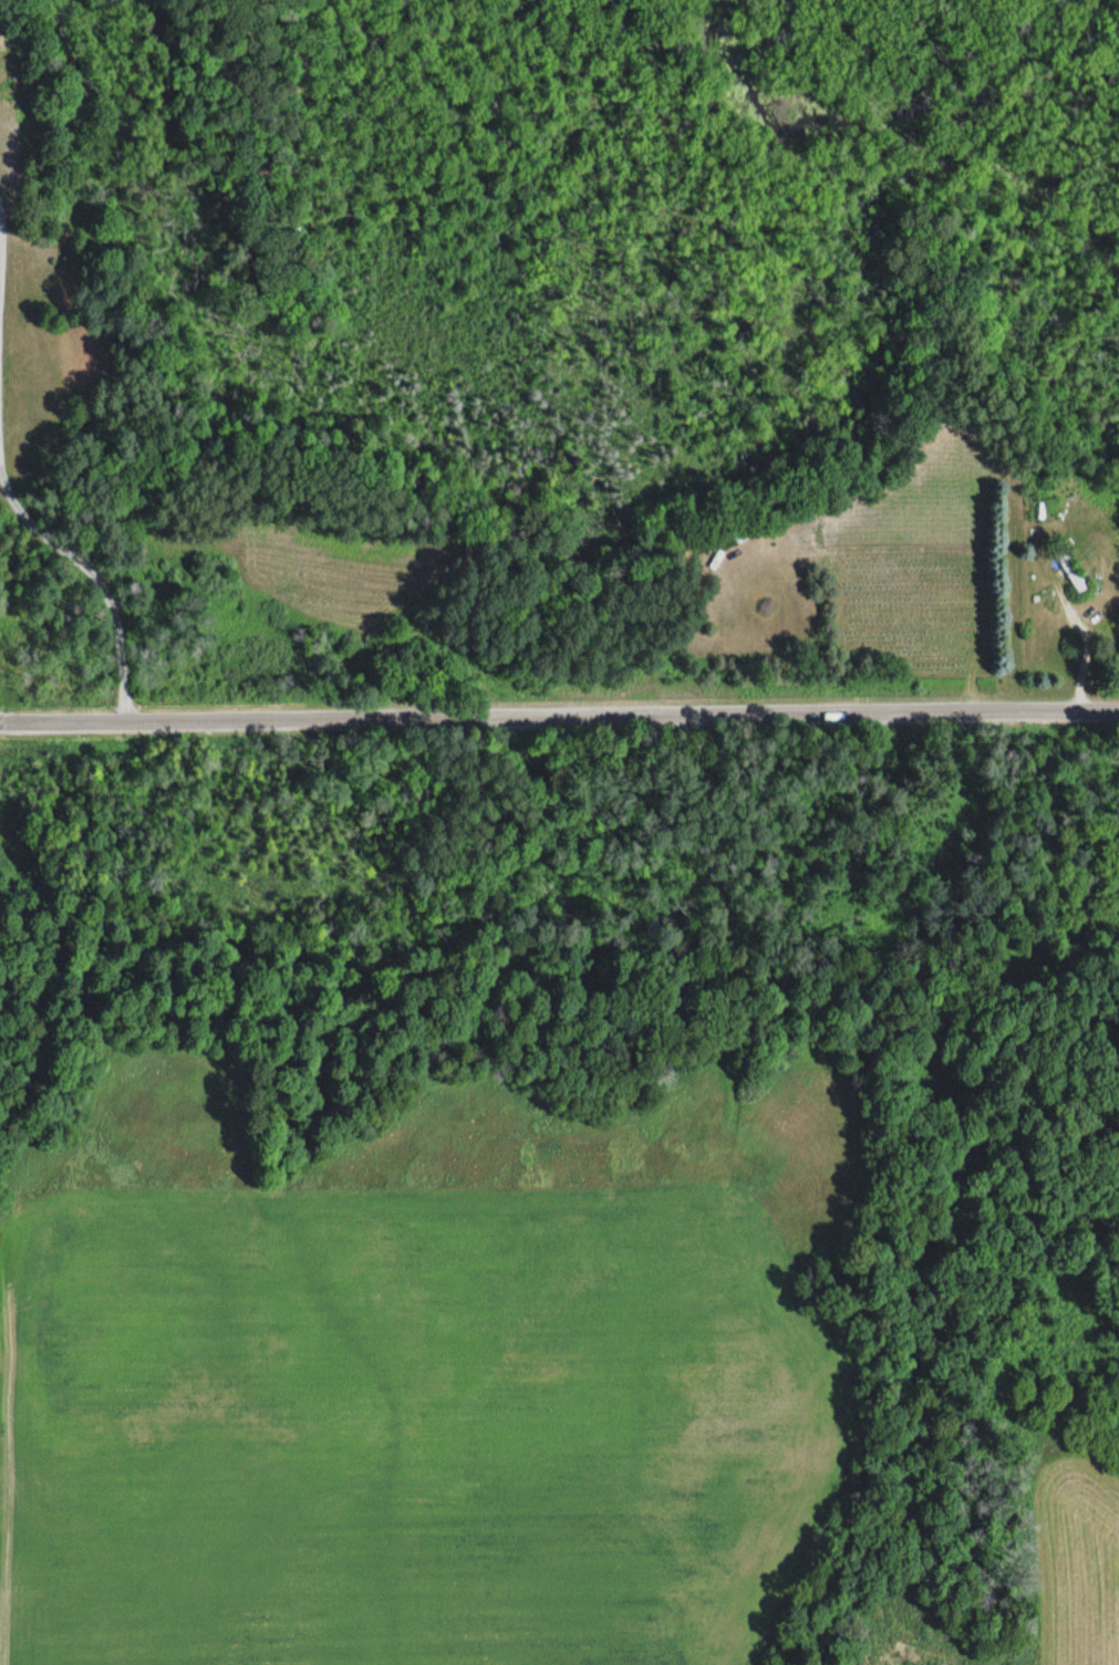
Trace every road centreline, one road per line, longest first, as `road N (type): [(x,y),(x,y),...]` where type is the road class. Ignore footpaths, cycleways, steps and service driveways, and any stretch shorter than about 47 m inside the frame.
road 1 (residential): [(1118,711),(0,719)]

